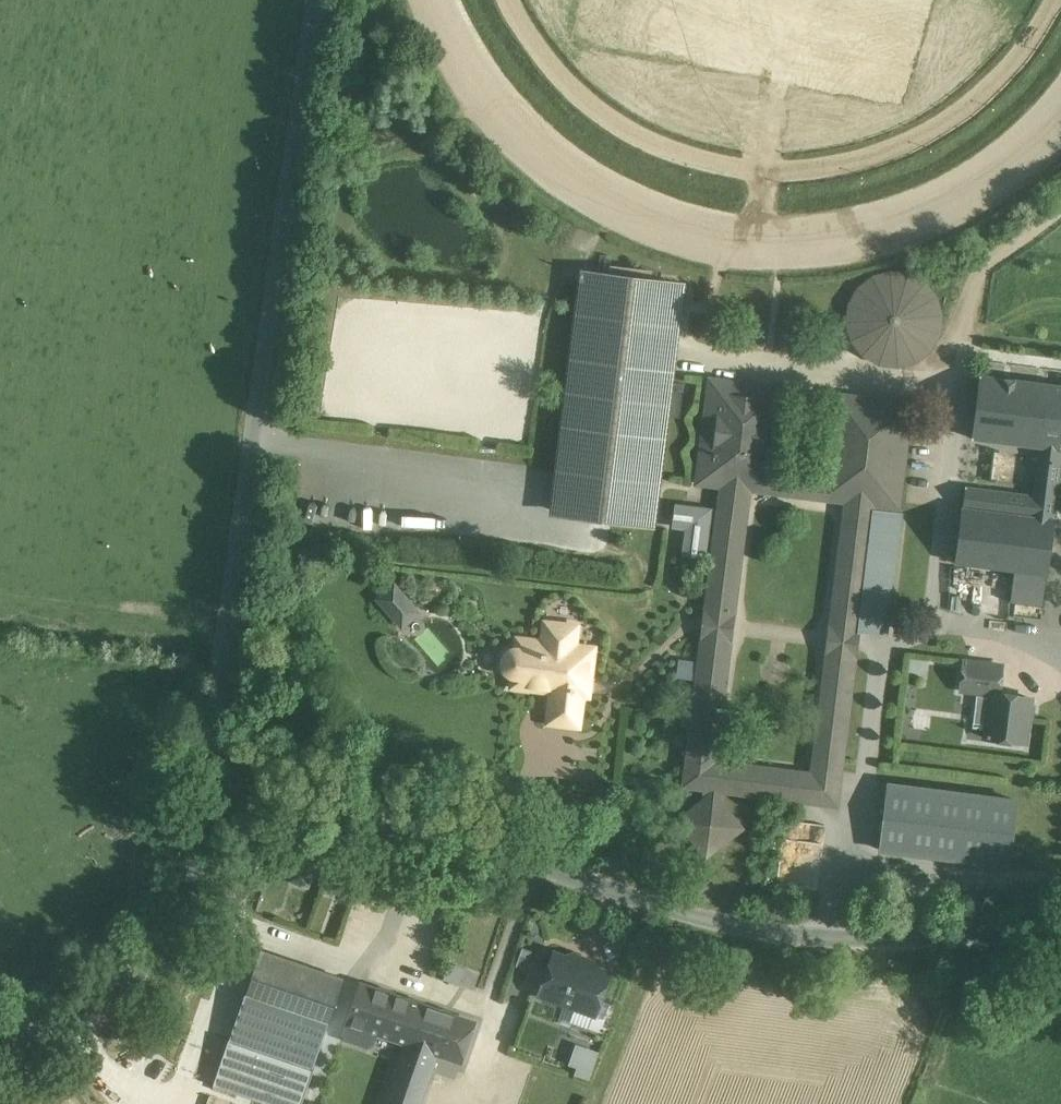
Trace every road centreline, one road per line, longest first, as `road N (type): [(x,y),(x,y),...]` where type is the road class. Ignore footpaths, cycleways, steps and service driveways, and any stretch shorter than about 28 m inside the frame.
road 1 (unclassified): [(1060,938),(790,933),(205,790)]
road 2 (unclassified): [(205,790),(321,0)]
road 3 (unclassified): [(205,790),(191,870),(150,952),(106,1000),(0,1043)]

